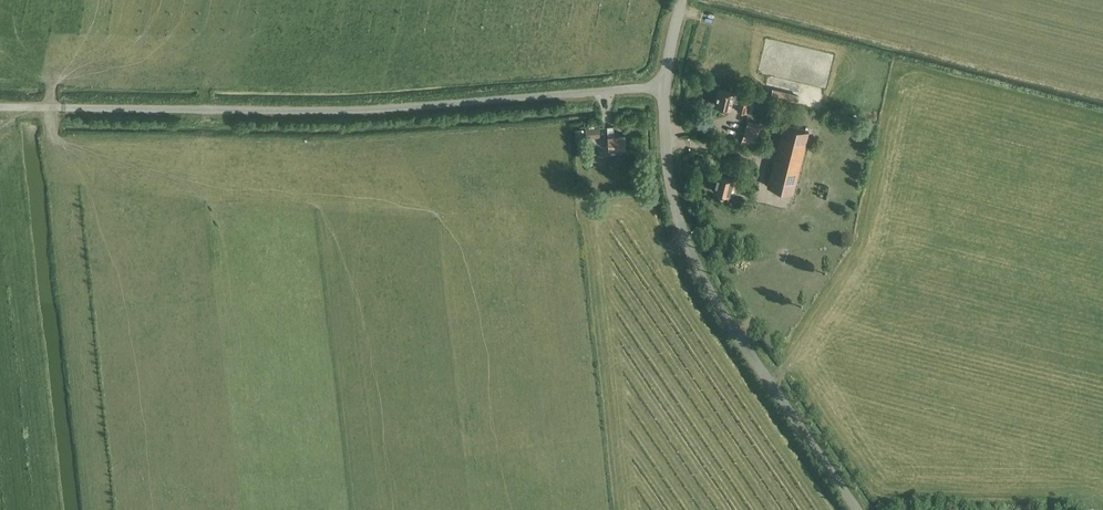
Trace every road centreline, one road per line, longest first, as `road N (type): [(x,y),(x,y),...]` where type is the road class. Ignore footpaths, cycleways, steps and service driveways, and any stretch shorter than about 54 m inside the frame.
road 1 (unclassified): [(0,107),(282,111),(662,83)]
road 2 (unclassified): [(857,509),(703,281),(668,169),(662,83)]

